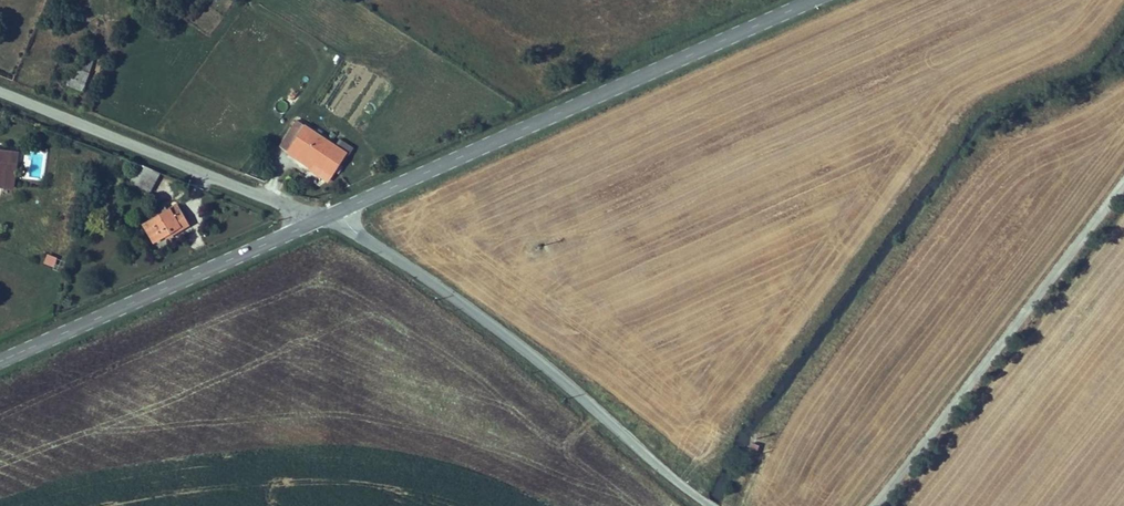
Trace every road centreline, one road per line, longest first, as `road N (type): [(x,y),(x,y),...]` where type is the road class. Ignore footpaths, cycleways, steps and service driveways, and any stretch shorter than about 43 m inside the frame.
road 1 (secondary): [(814,0),(341,211)]
road 2 (unclassified): [(341,211),(355,232),(420,274),(717,505)]
road 3 (unclassified): [(1123,183),(877,505)]
road 4 (secondary): [(308,225),(0,363)]
road 5 (unclassified): [(0,95),(285,205),(308,225)]

